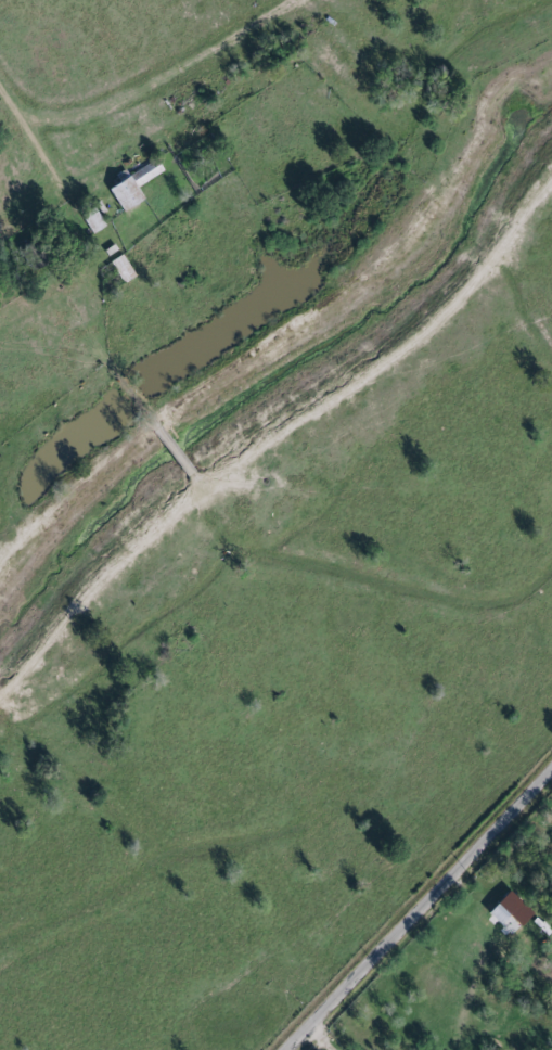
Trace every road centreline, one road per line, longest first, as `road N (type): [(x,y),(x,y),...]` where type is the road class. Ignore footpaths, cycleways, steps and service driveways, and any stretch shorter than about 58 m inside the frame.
road 1 (residential): [(551,774),(292,1049)]

